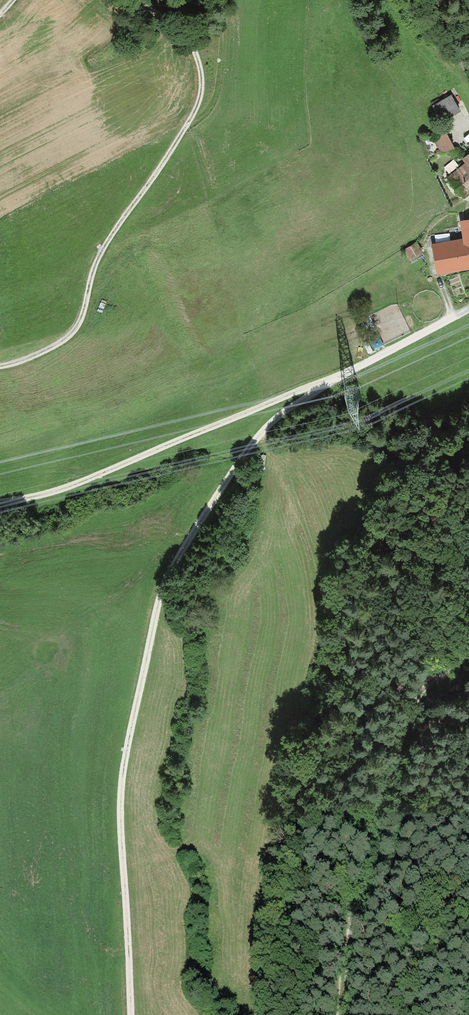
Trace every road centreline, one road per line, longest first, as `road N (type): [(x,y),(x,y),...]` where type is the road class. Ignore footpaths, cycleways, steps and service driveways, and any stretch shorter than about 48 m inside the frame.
road 1 (track): [(128,1014),(117,808),(154,605),(248,446),(321,386)]
road 2 (track): [(144,0),(178,26),(196,59),(200,79),(190,119),(116,224),(65,342),(0,369)]
road 3 (track): [(468,651),(440,667),(407,716),(352,909),(338,1014)]
road 4 (track): [(0,501),(63,491),(321,386)]
road 5 (unclassified): [(321,386),(468,309)]
road 6 (track): [(376,1014),(421,935),(468,895)]
road 7 (track): [(190,119),(215,87),(217,0)]

